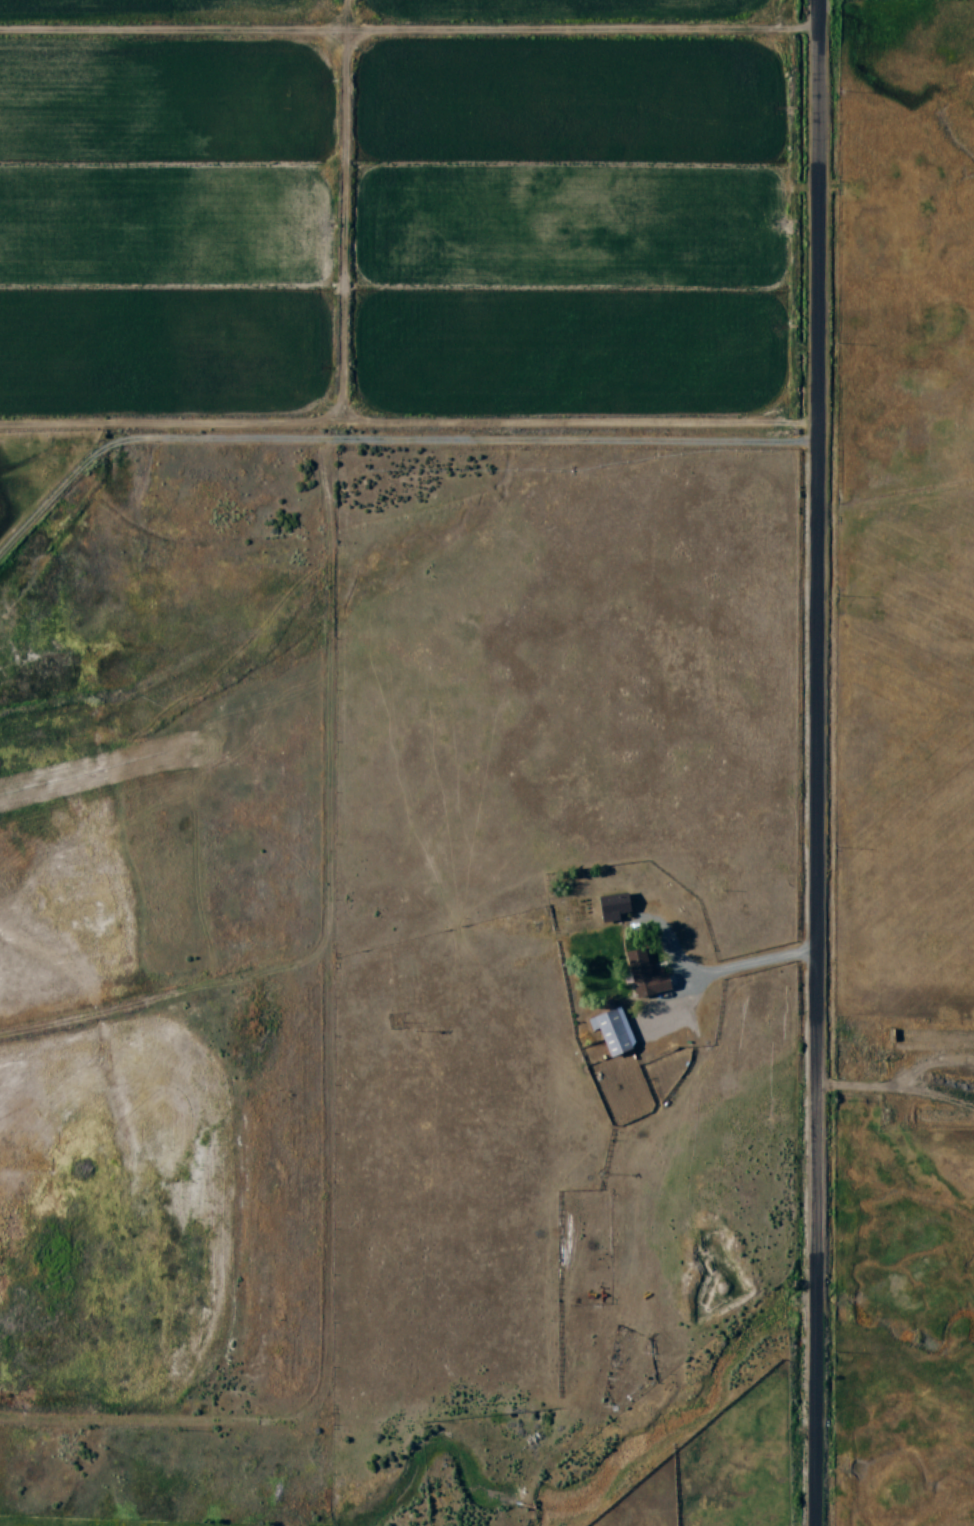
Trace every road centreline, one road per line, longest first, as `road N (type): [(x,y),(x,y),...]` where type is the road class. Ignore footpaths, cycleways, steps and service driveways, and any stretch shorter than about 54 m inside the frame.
road 1 (residential): [(823,1525),(823,496)]
road 2 (residential): [(823,496),(827,0)]

